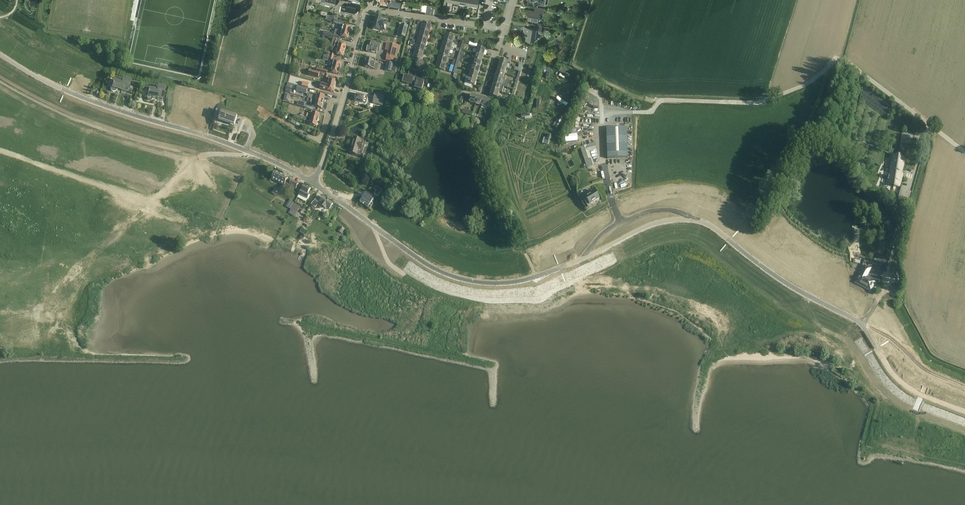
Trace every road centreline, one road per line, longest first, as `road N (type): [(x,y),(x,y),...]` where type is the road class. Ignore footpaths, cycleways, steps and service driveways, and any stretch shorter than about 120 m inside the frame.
road 1 (unclassified): [(964,411),(908,387),(866,320),(790,277),(702,208),(638,216),(544,273),(488,283),(430,266),(313,183)]
road 2 (unclassified): [(313,183),(241,149),(92,100),(0,44)]
road 3 (track): [(807,84),(842,60),(964,151)]
road 4 (residential): [(504,29),(366,7)]

